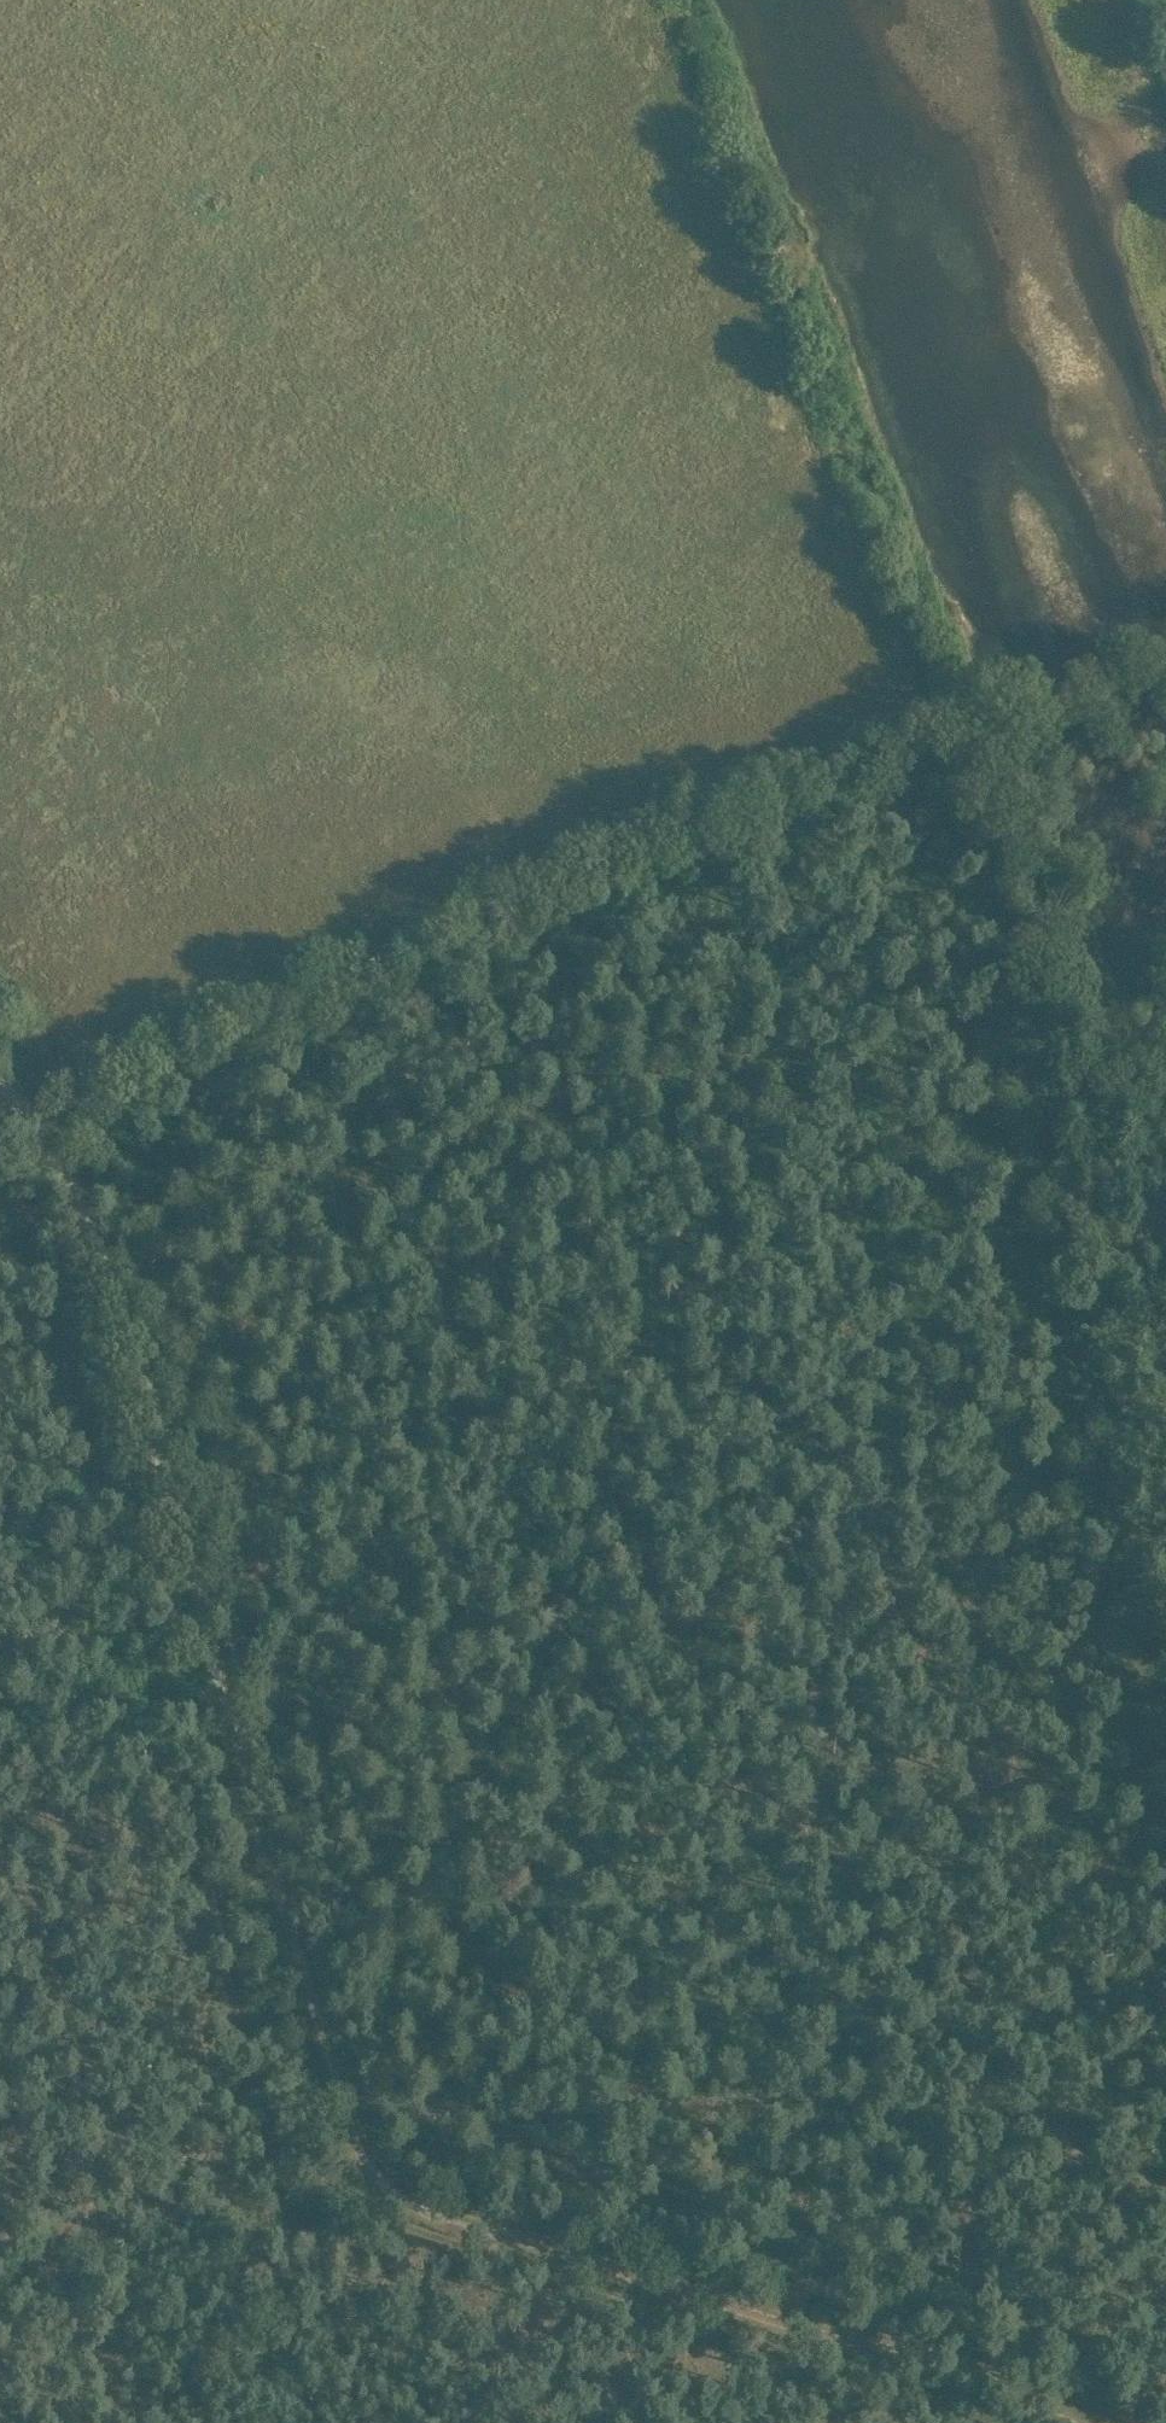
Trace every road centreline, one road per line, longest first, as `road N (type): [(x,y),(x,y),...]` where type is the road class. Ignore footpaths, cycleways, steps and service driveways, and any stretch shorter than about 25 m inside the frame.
road 1 (track): [(0,1088),(62,1165),(254,1859),(363,2169),(432,2204),(1089,2422)]

